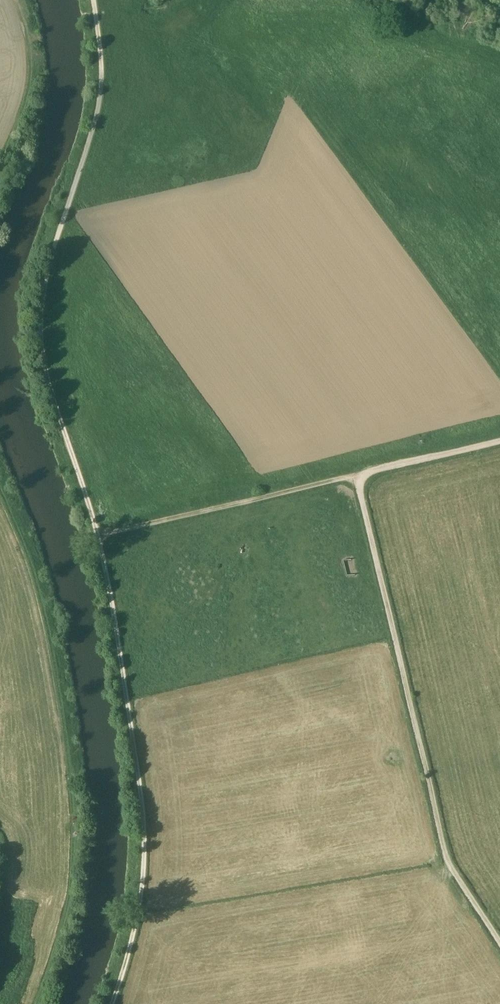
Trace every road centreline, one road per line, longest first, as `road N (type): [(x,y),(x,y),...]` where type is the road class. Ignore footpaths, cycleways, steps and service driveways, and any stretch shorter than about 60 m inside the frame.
road 1 (track): [(94,0),(101,93),(48,268),(40,331),(48,388),(97,539)]
road 2 (track): [(40,1003),(66,932),(75,819),(50,652),(0,478)]
road 3 (track): [(352,480),(436,848),(499,957)]
road 4 (track): [(97,539),(144,847),(131,944),(113,1003)]
road 5 (track): [(97,539),(352,480)]
road 6 (track): [(0,173),(29,76),(15,0)]
road 7 (track): [(352,480),(499,445)]

